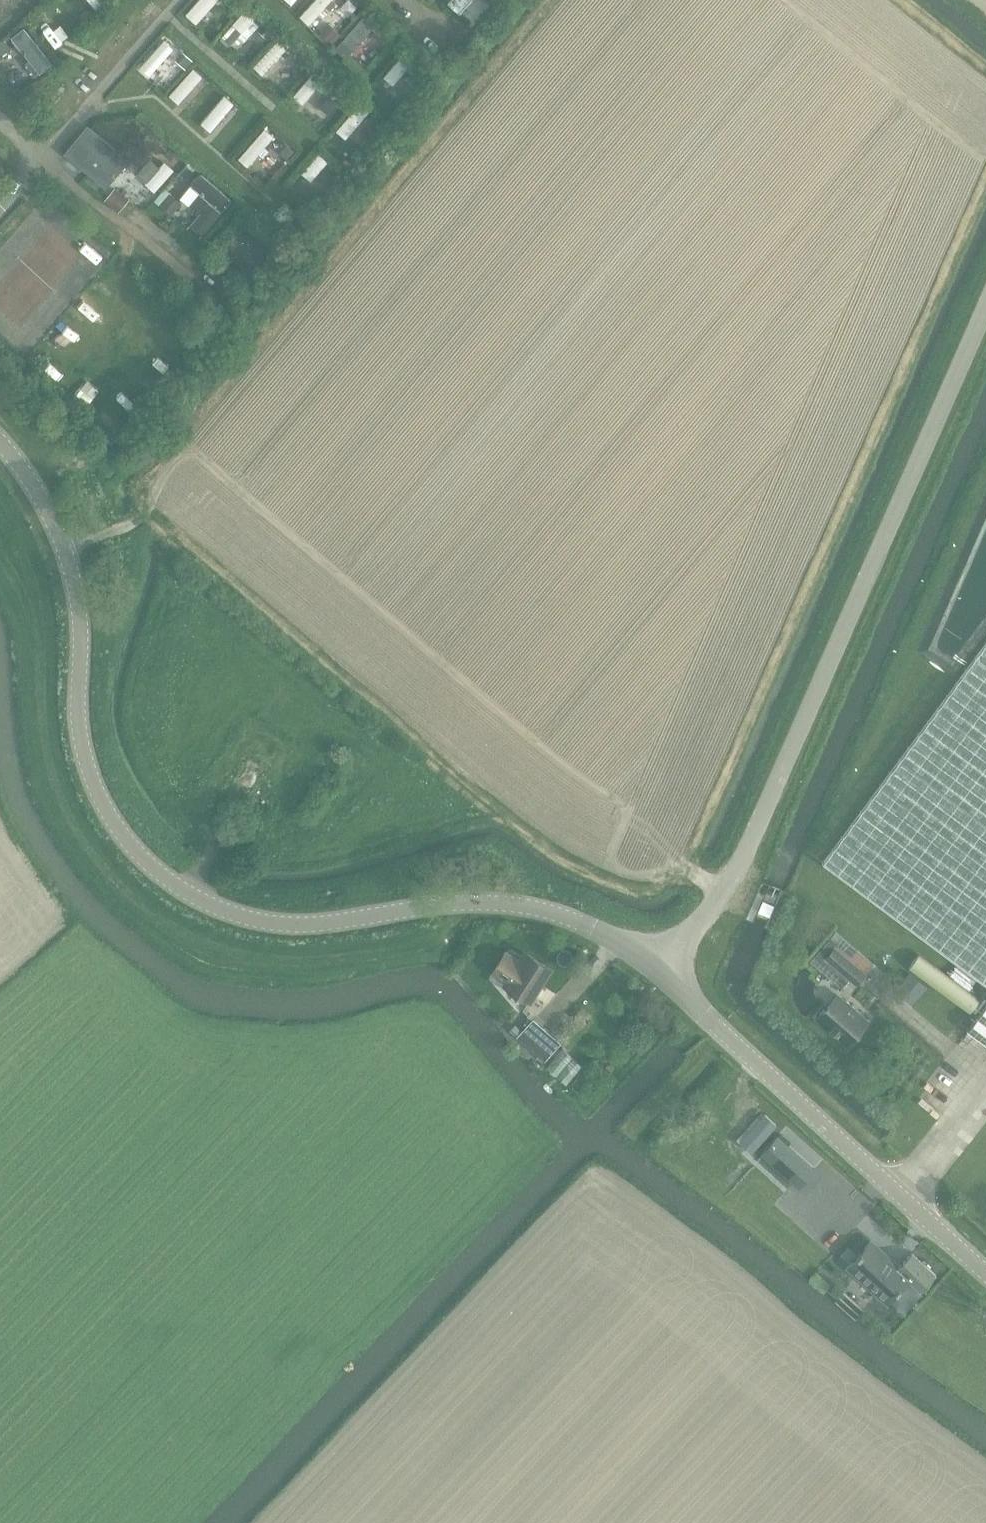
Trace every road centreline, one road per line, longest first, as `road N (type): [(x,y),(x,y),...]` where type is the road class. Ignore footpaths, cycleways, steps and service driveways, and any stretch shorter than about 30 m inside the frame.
road 1 (unclassified): [(657,969),(551,911),(507,904),(286,924),(241,917),(198,898),(138,853),(93,783),(79,729),(80,611),(64,543),(0,441)]
road 2 (unclassified): [(657,969),(726,888),(985,313)]
road 3 (unclassified): [(985,1271),(657,969)]

